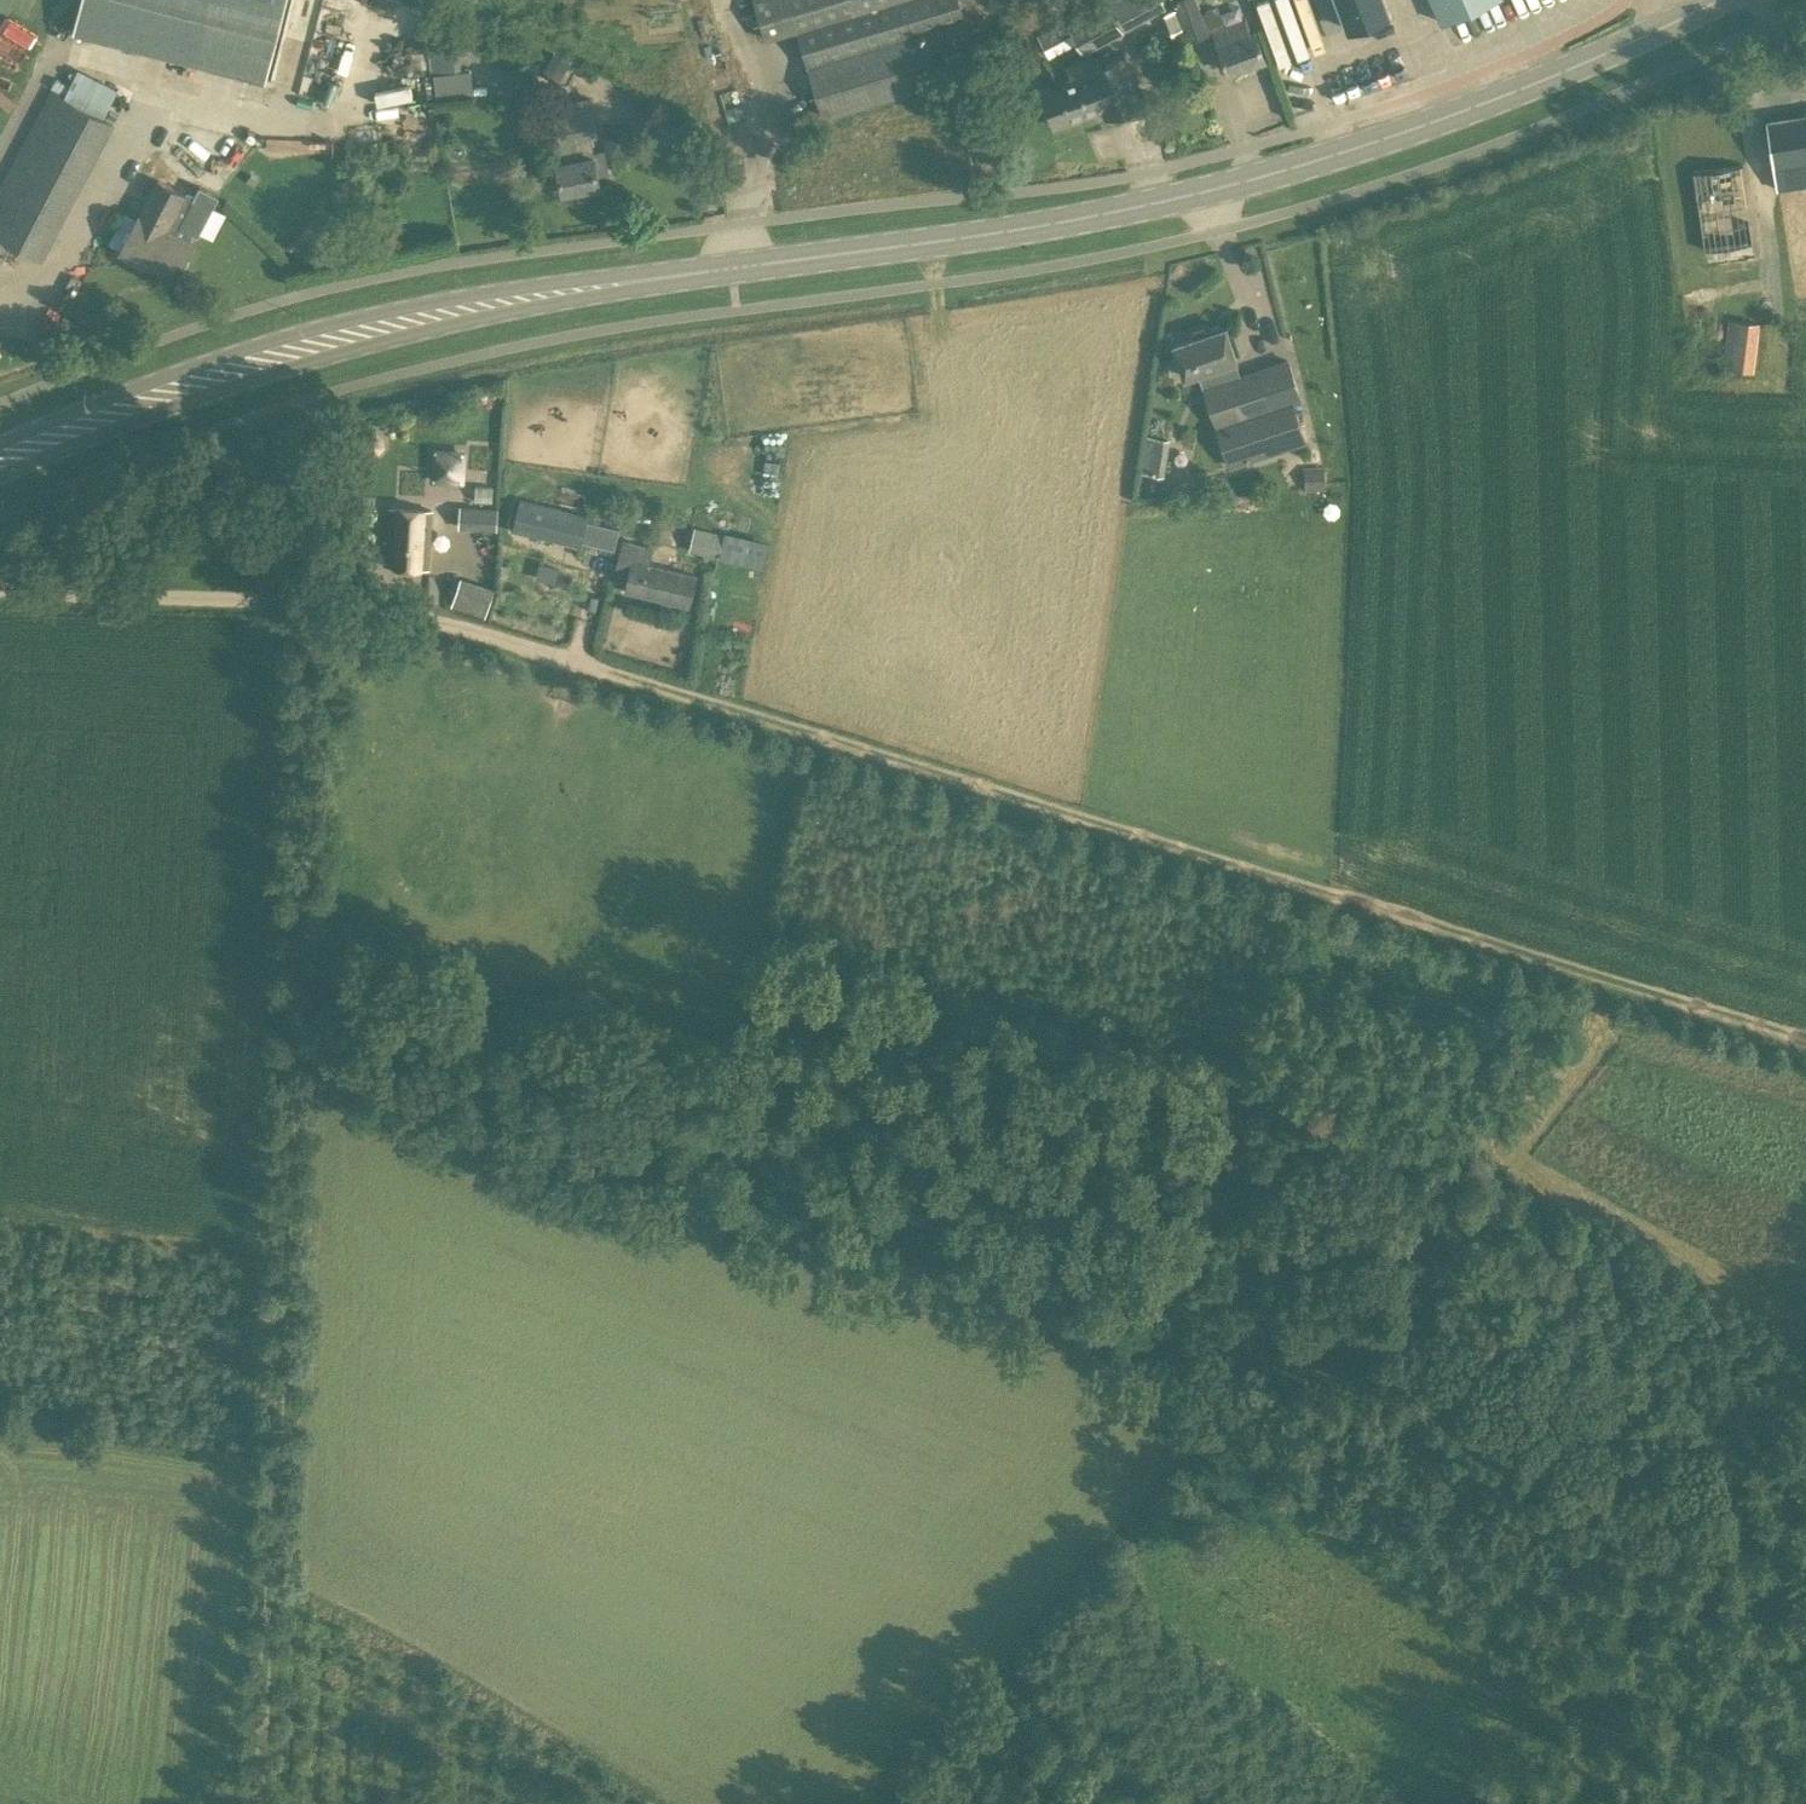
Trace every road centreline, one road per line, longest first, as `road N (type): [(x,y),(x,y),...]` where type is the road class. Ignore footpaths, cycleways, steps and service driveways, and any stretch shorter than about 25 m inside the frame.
road 1 (unclassified): [(1805,1048),(429,620),(366,606),(0,587)]
road 2 (secondary): [(0,466),(242,369),(405,326),(536,298),(1084,222),(1294,170),(1454,120),(1720,0)]
road 3 (track): [(259,1803),(309,602)]

